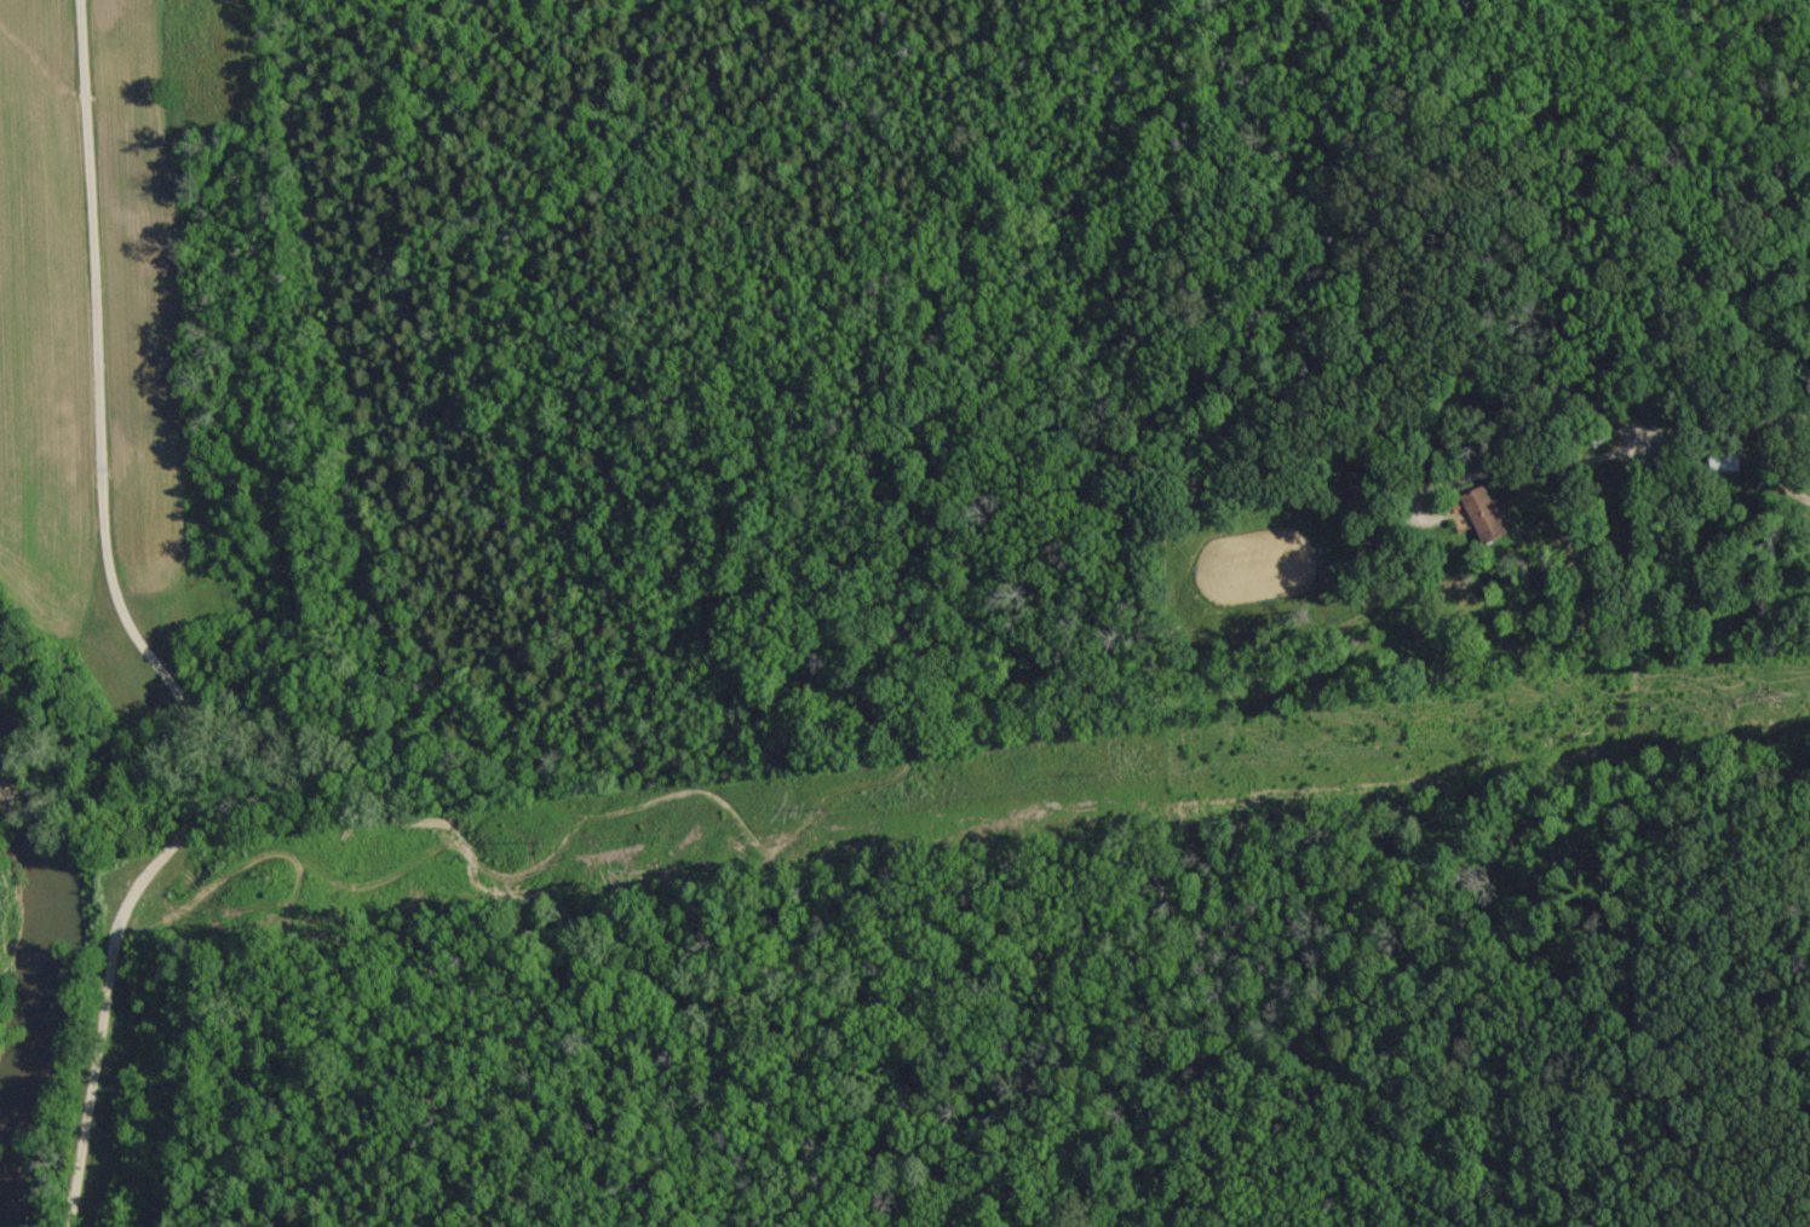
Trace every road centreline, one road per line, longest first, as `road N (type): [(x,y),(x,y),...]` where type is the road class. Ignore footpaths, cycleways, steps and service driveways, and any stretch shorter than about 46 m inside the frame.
road 1 (residential): [(1809,414),(1638,428)]

